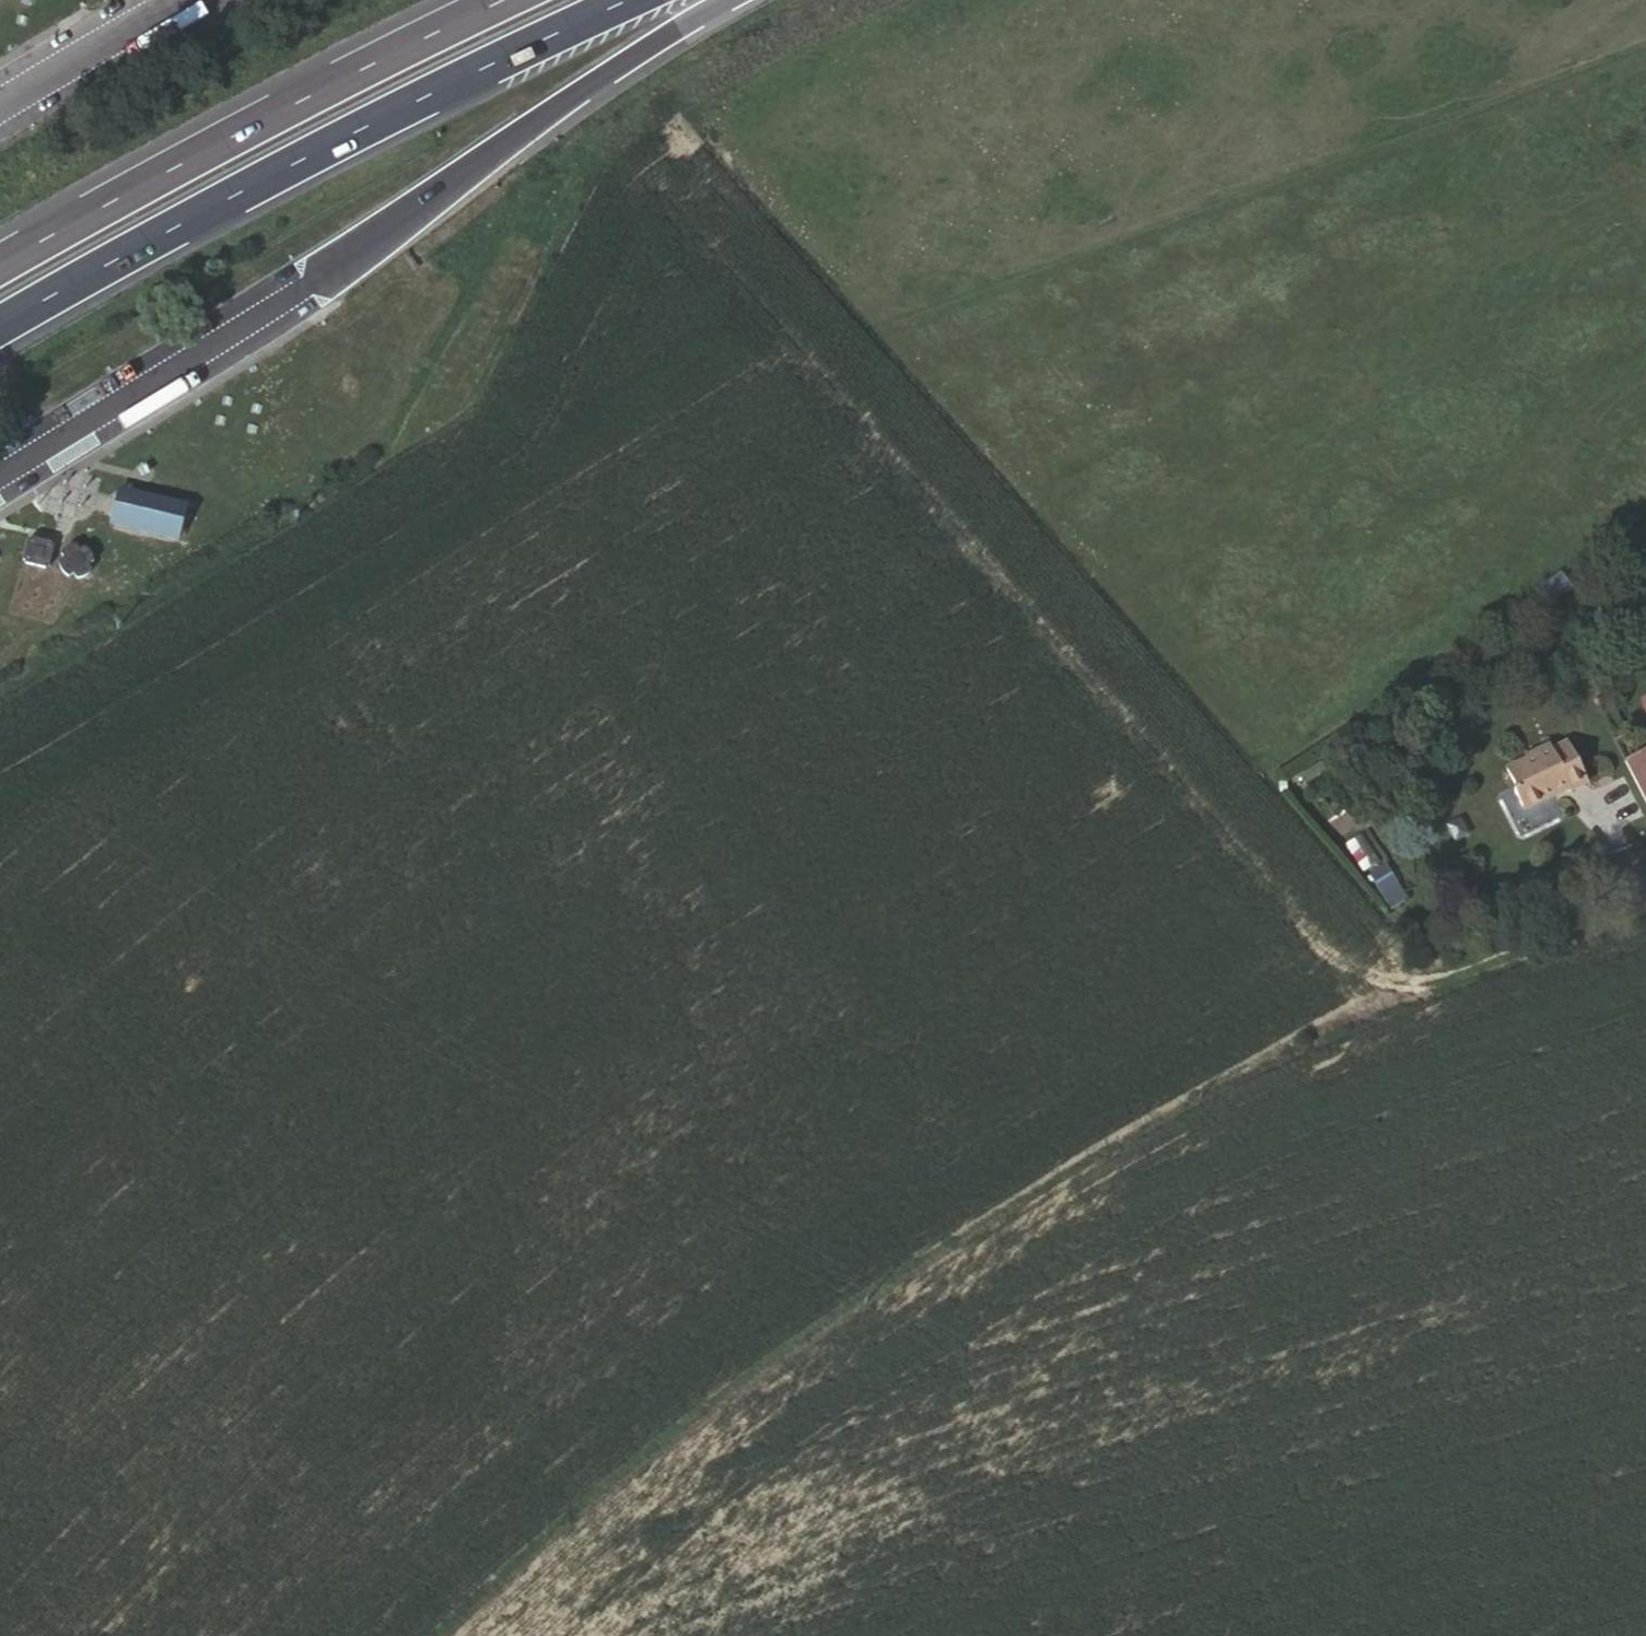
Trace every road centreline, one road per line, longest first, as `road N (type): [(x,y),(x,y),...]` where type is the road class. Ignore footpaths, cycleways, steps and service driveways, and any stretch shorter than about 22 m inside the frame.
road 1 (motorway): [(0,332),(230,202),(639,0)]
road 2 (motorway): [(502,0),(199,153),(0,268)]

